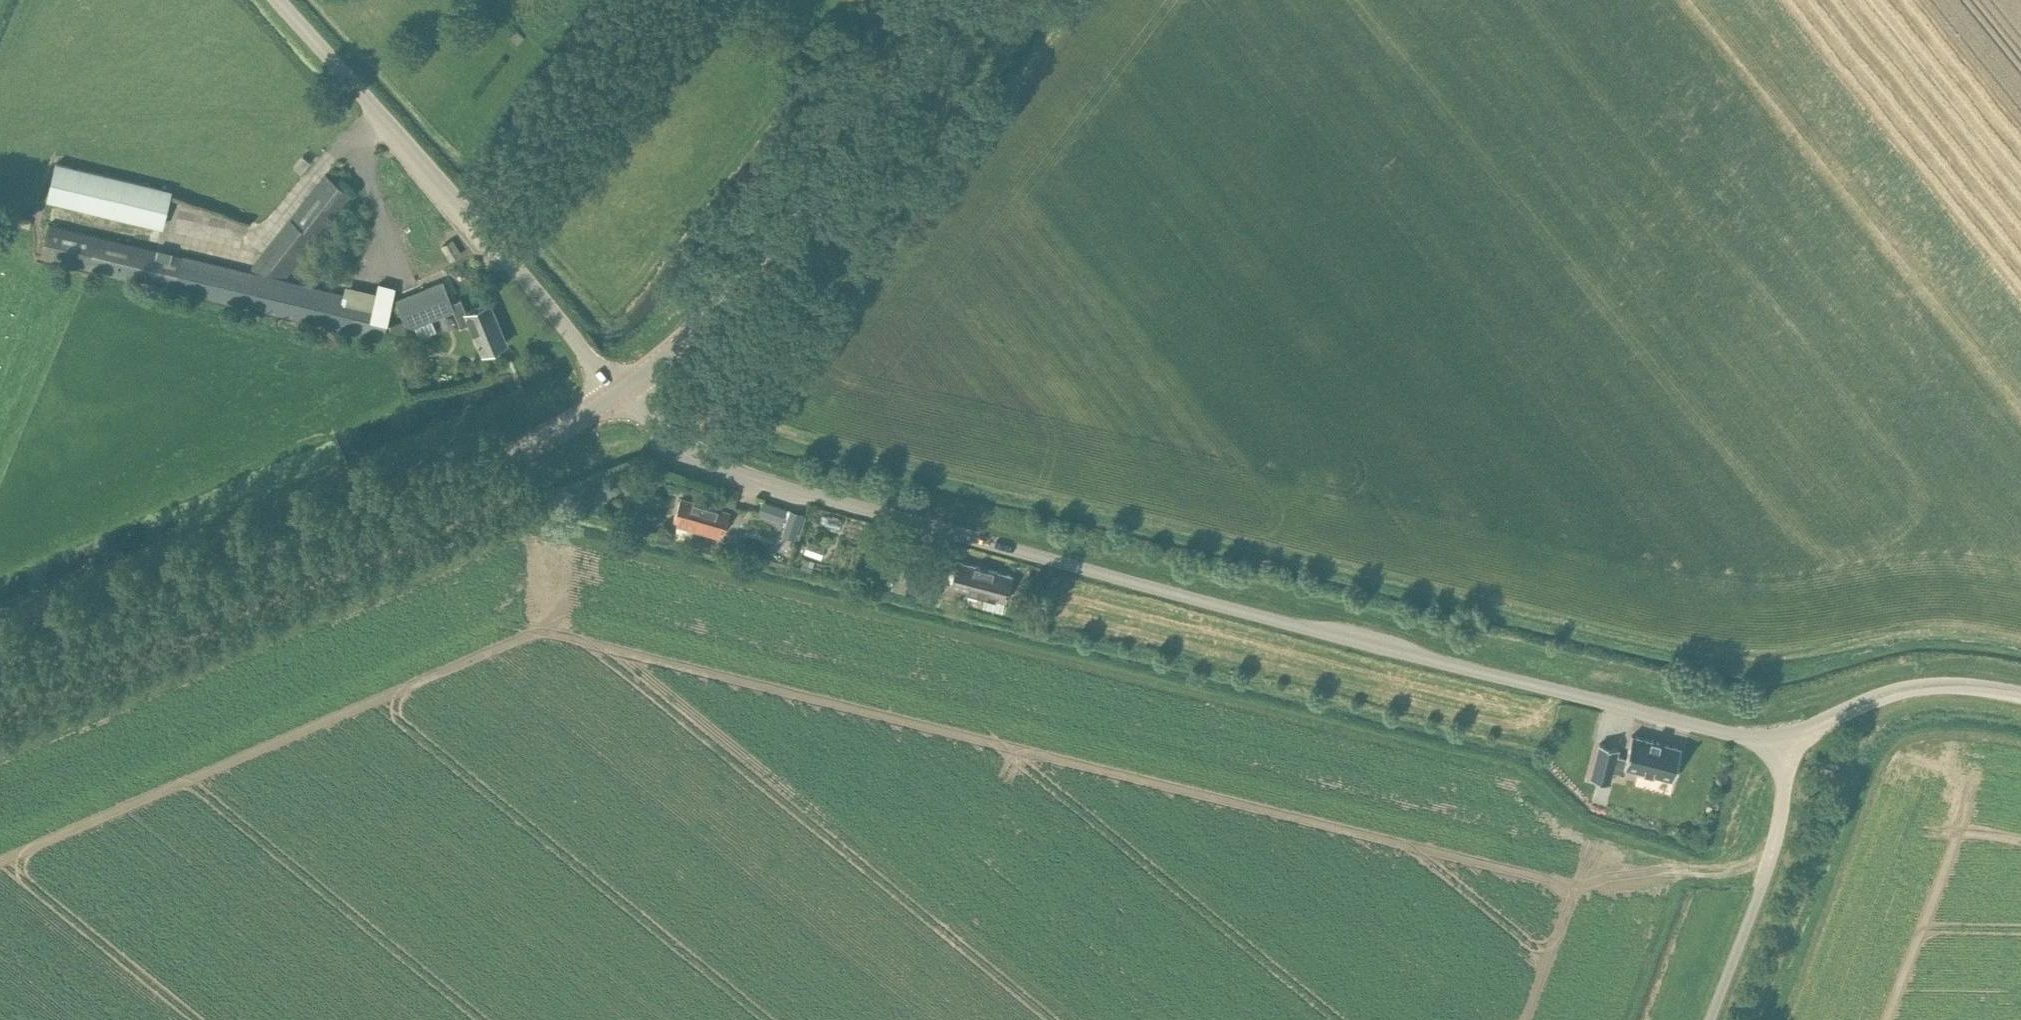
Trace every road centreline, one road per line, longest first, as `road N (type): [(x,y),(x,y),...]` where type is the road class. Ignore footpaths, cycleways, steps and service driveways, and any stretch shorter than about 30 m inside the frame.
road 1 (unclassified): [(1779,736),(1678,721),(1273,620),(866,508),(724,466),(615,395)]
road 2 (secondary): [(0,676),(477,470),(615,395)]
road 3 (secondary): [(615,395),(731,298),(970,0)]
road 4 (unclassified): [(615,395),(536,290),(278,0)]
road 5 (unclassified): [(1712,1019),(1782,843),(1779,736)]
road 6 (unclassified): [(2020,693),(1922,689),(1779,736)]

